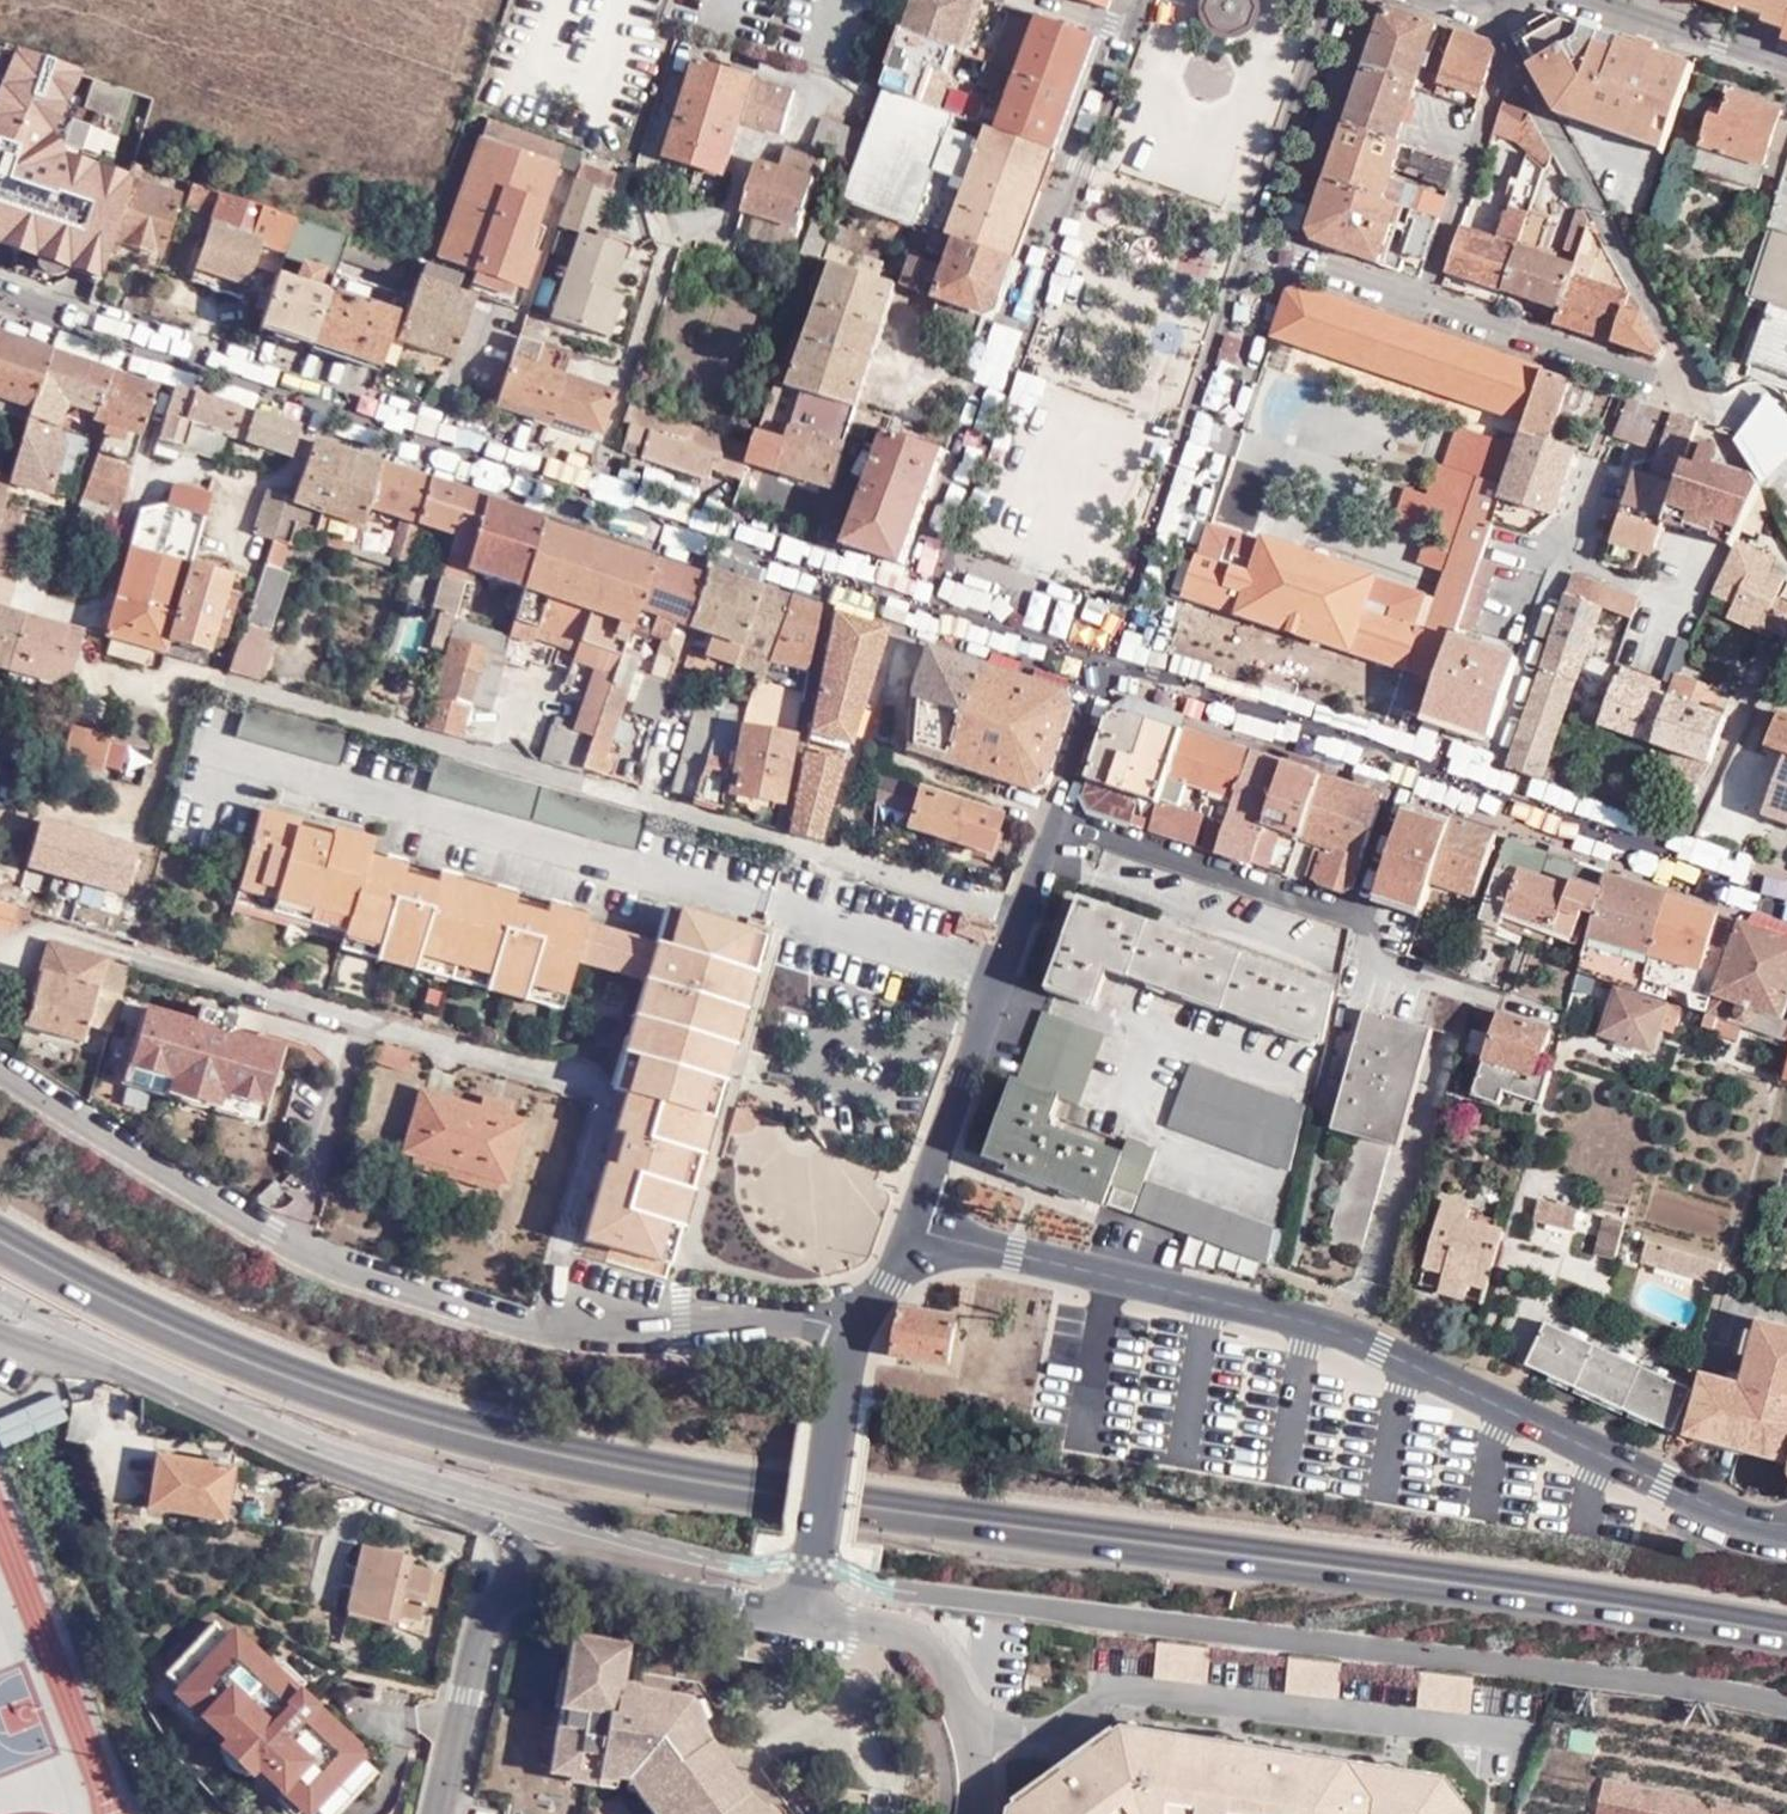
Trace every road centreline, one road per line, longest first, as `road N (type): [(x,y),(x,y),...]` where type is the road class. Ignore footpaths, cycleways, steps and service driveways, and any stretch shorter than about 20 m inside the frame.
road 1 (primary): [(1786,1633),(1437,1579),(746,1491),(554,1456),(366,1406),(184,1334),(0,1240)]
road 2 (residential): [(1786,1525),(1674,1486),(1354,1337),(921,1229)]
road 3 (residential): [(1022,917),(224,681)]
road 4 (residential): [(537,1322),(606,1096),(587,1082),(53,930)]
road 5 (unclassified): [(594,502),(163,372),(0,314)]
road 6 (residential): [(1111,25),(910,600)]
road 7 (residential): [(537,1322),(443,1305),(328,1260),(0,1066)]
road 8 (residential): [(537,1564),(480,1524),(389,1493),(0,1320)]
road 9 (residential): [(1107,676),(1254,245)]
road 10 (residential): [(1483,800),(1107,676)]
road 11 (residential): [(1692,395),(1506,46)]
road 12 (residential): [(1587,463),(1483,800)]
road 13 (residential): [(714,53),(823,89),(804,135),(751,155),(732,217),(670,231)]
road 14 (residential): [(864,1298),(791,1323),(537,1322)]
road 15 (unclassified): [(910,600),(594,502)]
road 16 (residential): [(921,1229),(1022,917)]
road 17 (residential): [(798,1607),(919,1636),(960,1687),(980,1736),(976,1813)]
road 18 (residential): [(1786,898),(1483,800)]
road 19 (residential): [(798,1607),(836,1389),(864,1298)]
road 20 (residential): [(1486,11),(1717,50),(1786,70)]
road 21 (residential): [(1424,303),(1692,395)]
road 22 (residential): [(594,502),(670,231)]
road 23 (residential): [(437,1813),(478,1643),(513,1577),(537,1564)]
road 24 (residential): [(1424,303),(1506,46)]
road 25 (residential): [(537,1564),(596,1562),(798,1607)]
road 26 (residential): [(1254,245),(1333,0)]
road 27 (residential): [(670,231),(650,157),(692,46),(714,53)]
road 28 (residential): [(910,600),(1107,676)]
road 29 (residential): [(1254,245),(1424,303)]
road 30 (residential): [(1107,676),(1054,824)]

